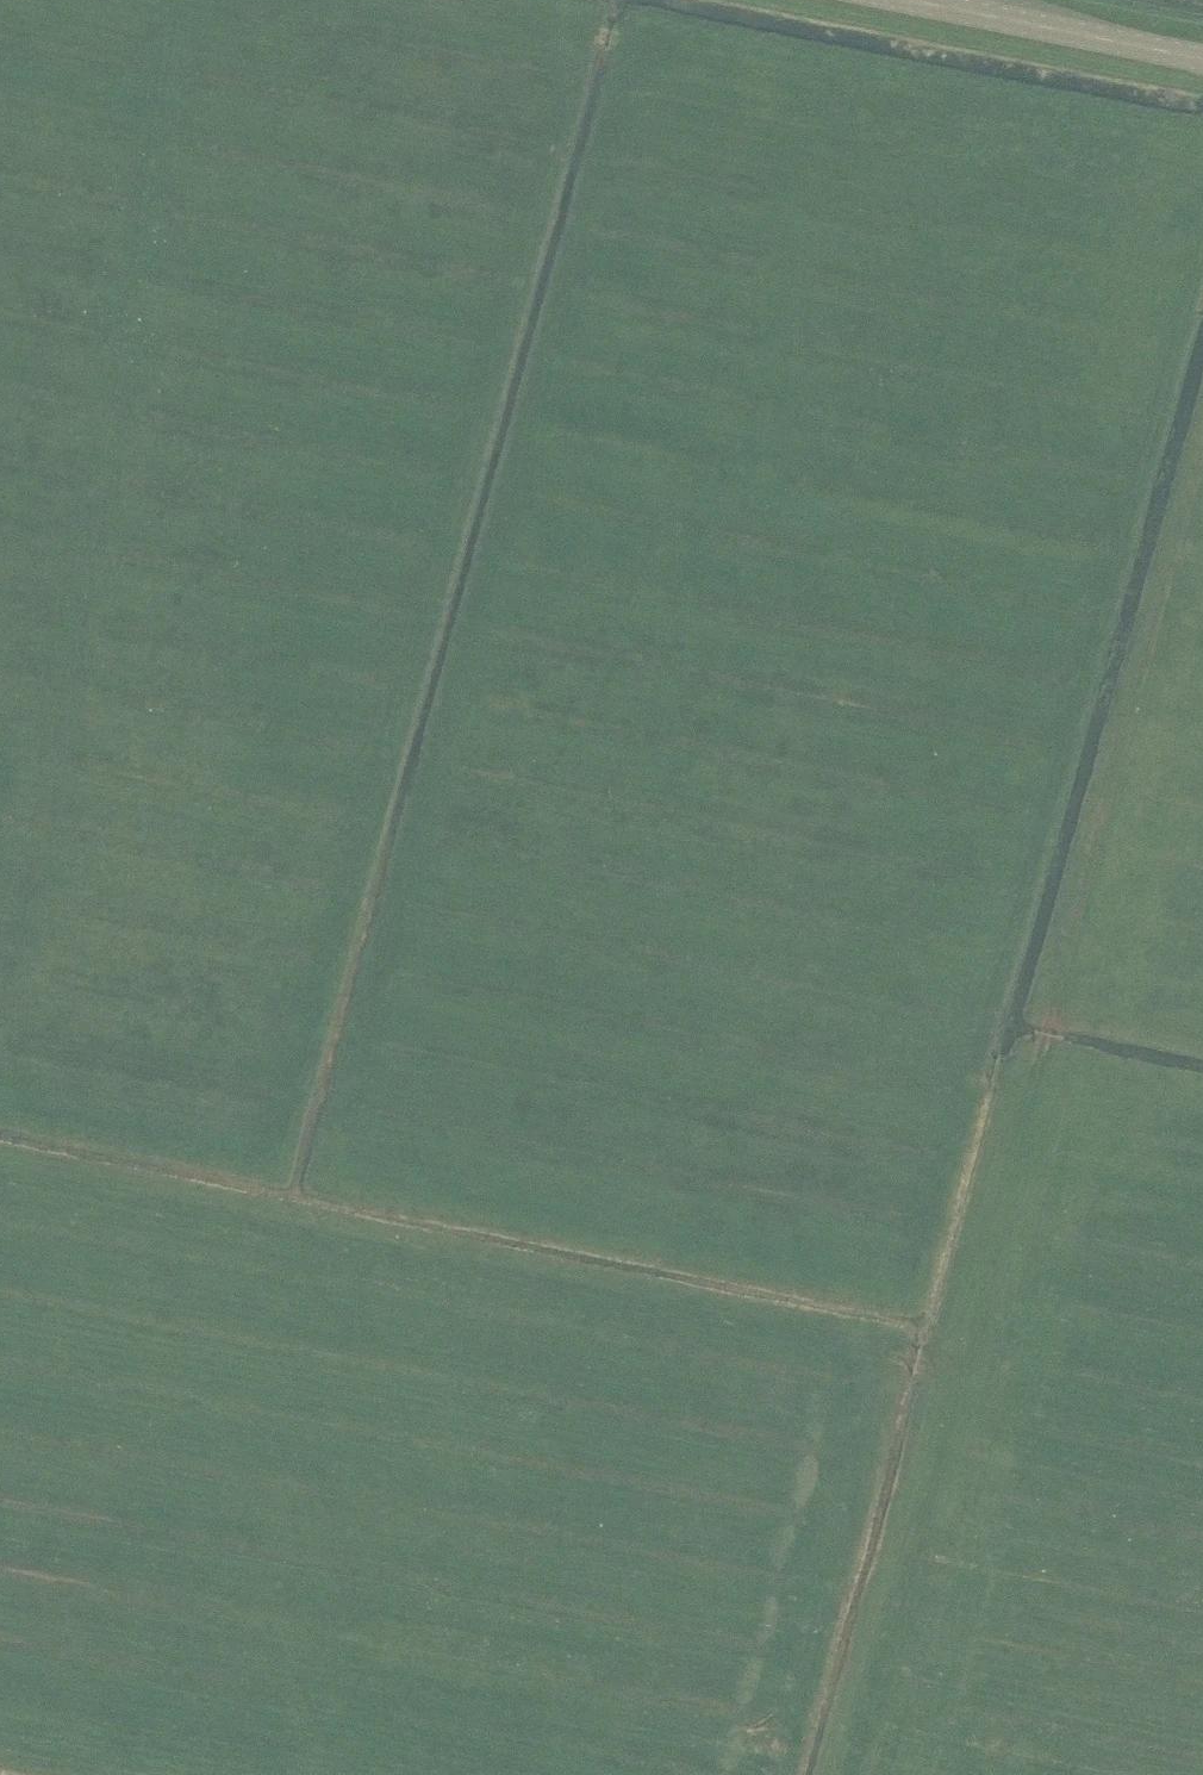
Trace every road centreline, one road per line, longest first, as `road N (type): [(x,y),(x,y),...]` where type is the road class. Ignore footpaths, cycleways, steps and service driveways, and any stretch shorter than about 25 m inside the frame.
road 1 (secondary): [(908,0),(1202,60)]

